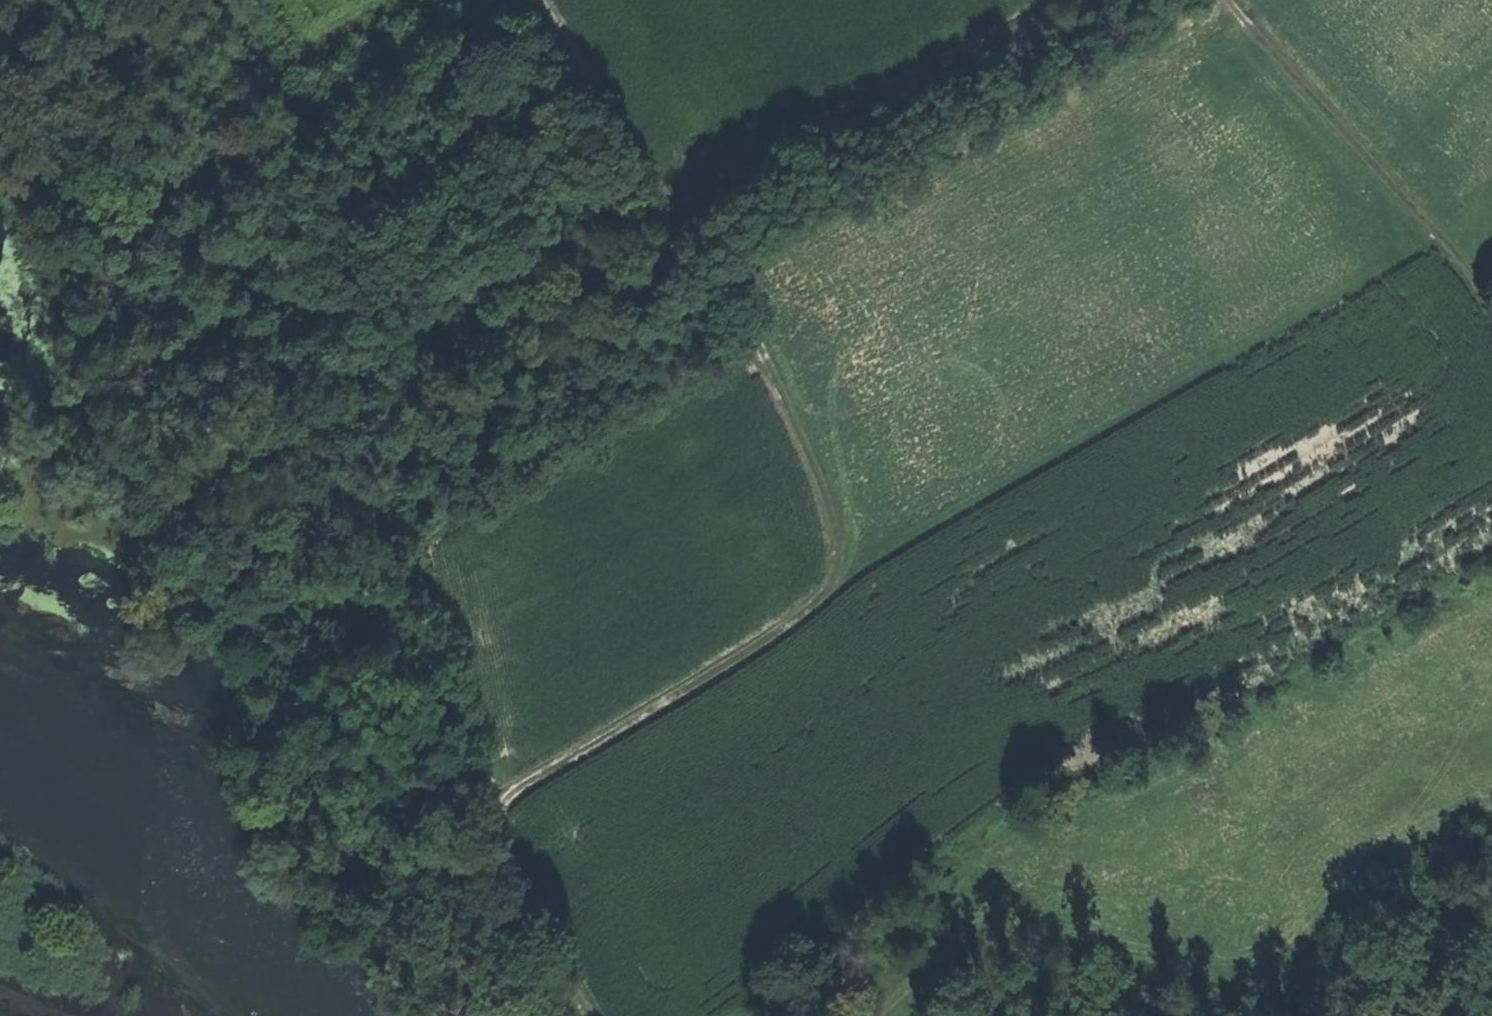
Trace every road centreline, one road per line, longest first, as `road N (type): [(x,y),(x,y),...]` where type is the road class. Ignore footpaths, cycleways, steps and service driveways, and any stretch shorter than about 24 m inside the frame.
road 1 (track): [(539,0),(811,459),(839,541),(835,584),(804,614),(501,802),(492,824),(569,1015)]
road 2 (track): [(1230,0),(1491,289)]

